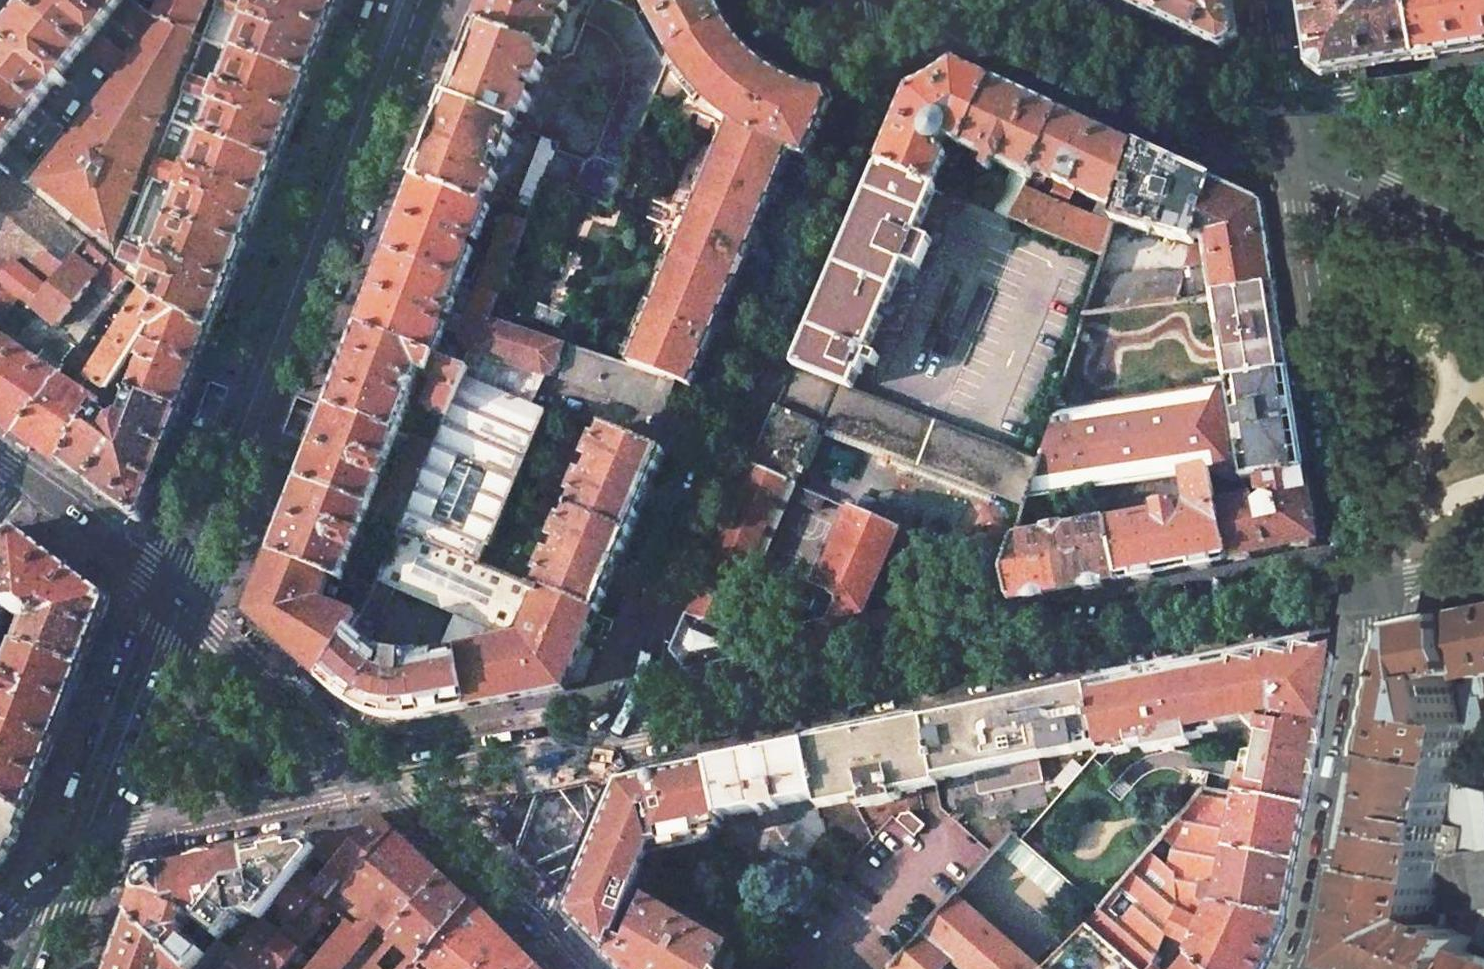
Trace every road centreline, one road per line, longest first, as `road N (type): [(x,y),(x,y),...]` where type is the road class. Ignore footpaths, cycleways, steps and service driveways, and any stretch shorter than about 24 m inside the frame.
road 1 (residential): [(869,0),(880,91),(613,723)]
road 2 (tertiary): [(1370,583),(613,723)]
road 3 (secondary): [(180,593),(408,0)]
road 4 (residential): [(1370,583),(1293,151)]
road 5 (residential): [(1303,968),(1321,925),(1374,647),(1370,583)]
road 6 (primary): [(1293,151),(971,0)]
road 7 (tertiary): [(373,775),(91,833)]
road 8 (secondary): [(373,775),(568,968)]
road 9 (secondary): [(180,593),(373,775)]
road 10 (secondary): [(91,833),(180,593)]
road 11 (tertiary): [(613,723),(373,775)]
road 12 (primary): [(1483,237),(1293,151)]
road 13 (unclassified): [(1287,115),(1483,84)]
road 14 (secondary): [(29,472),(180,593)]
road 15 (secondary): [(42,968),(91,833)]

